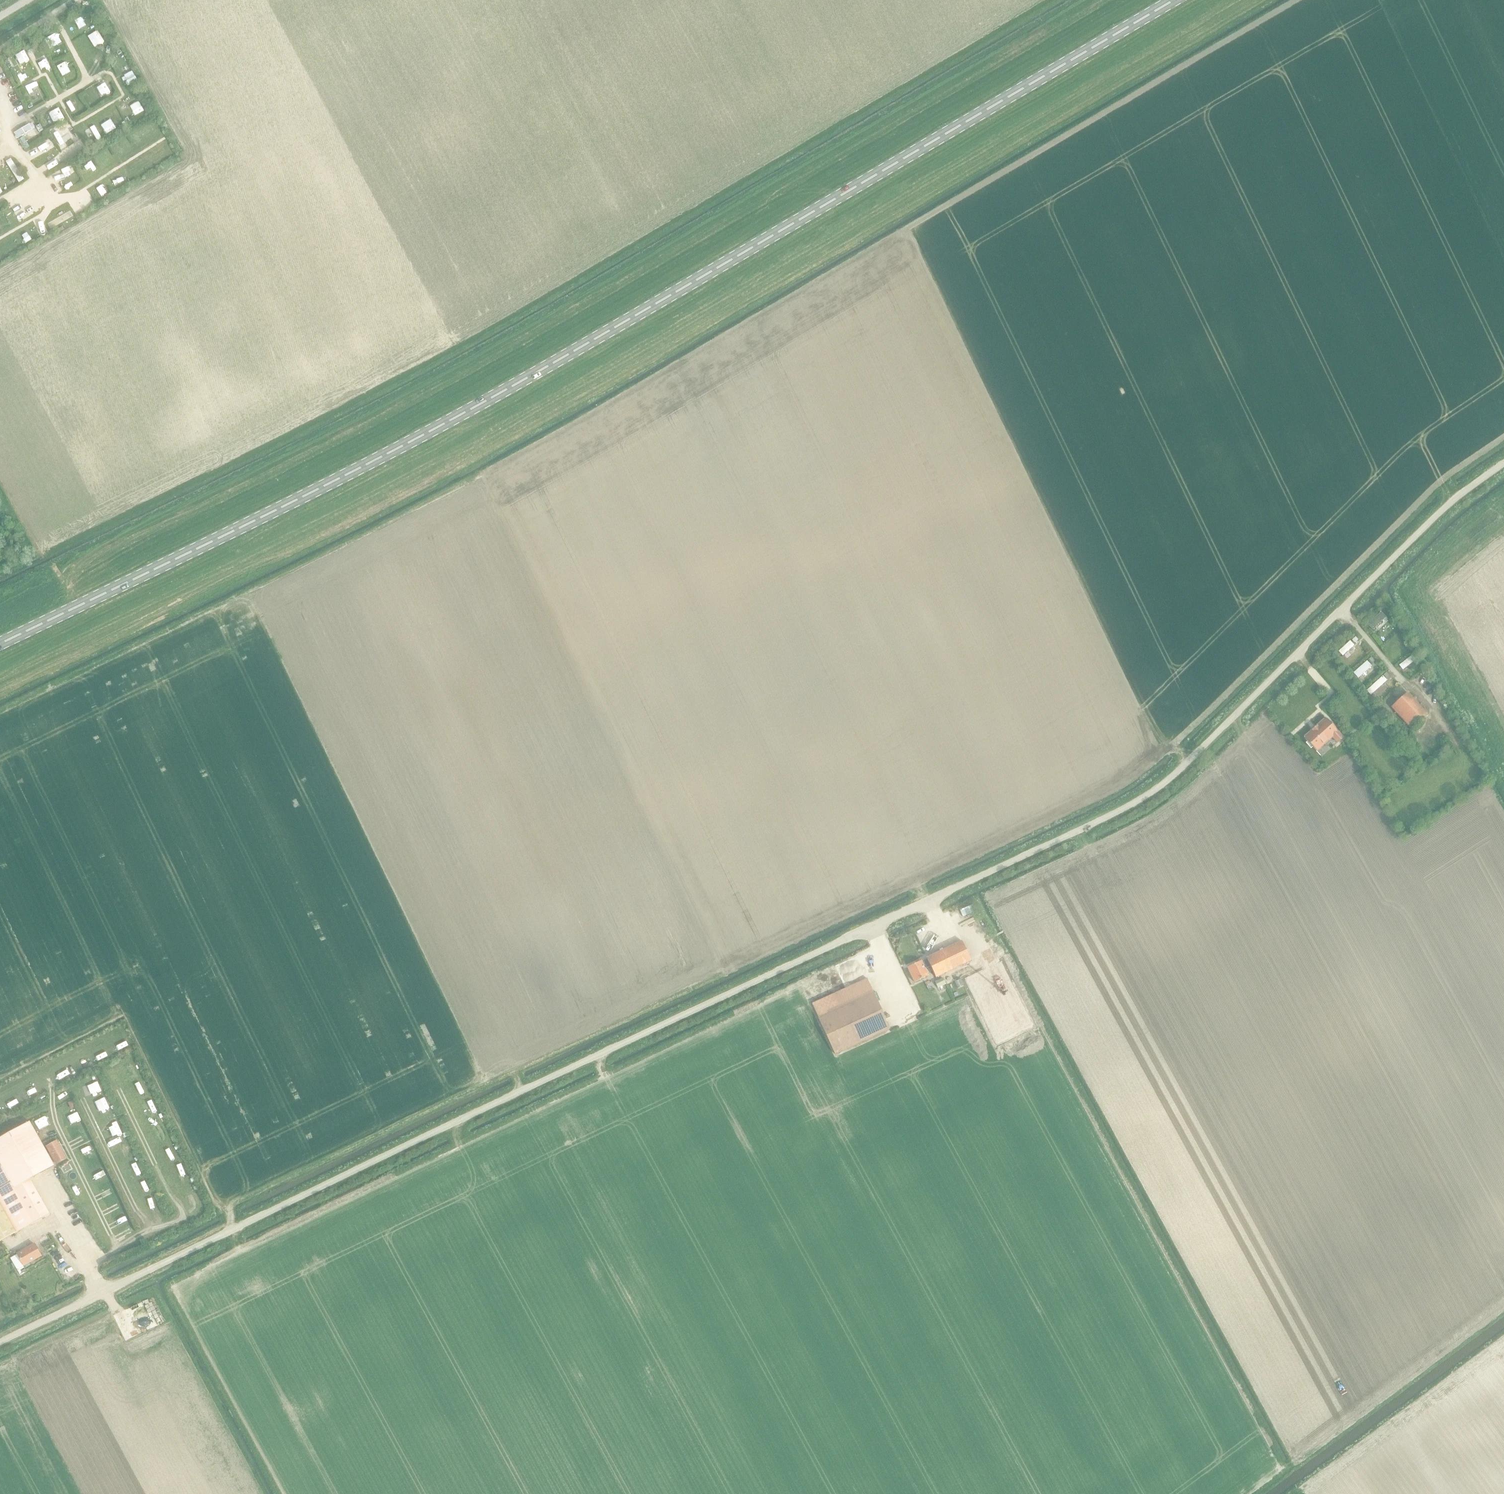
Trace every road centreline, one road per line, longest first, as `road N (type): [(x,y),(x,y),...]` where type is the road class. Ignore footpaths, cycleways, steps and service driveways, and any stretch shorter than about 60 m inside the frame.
road 1 (unclassified): [(0,1338),(1100,810),(1170,767),(1503,458)]
road 2 (secondary): [(0,645),(364,467),(1177,0)]
road 3 (track): [(52,1084),(56,1122),(119,1247),(105,1258)]
road 4 (track): [(118,1088),(182,1217),(146,1232)]
road 5 (track): [(83,1098),(137,1212),(148,1221),(146,1232),(119,1247)]

